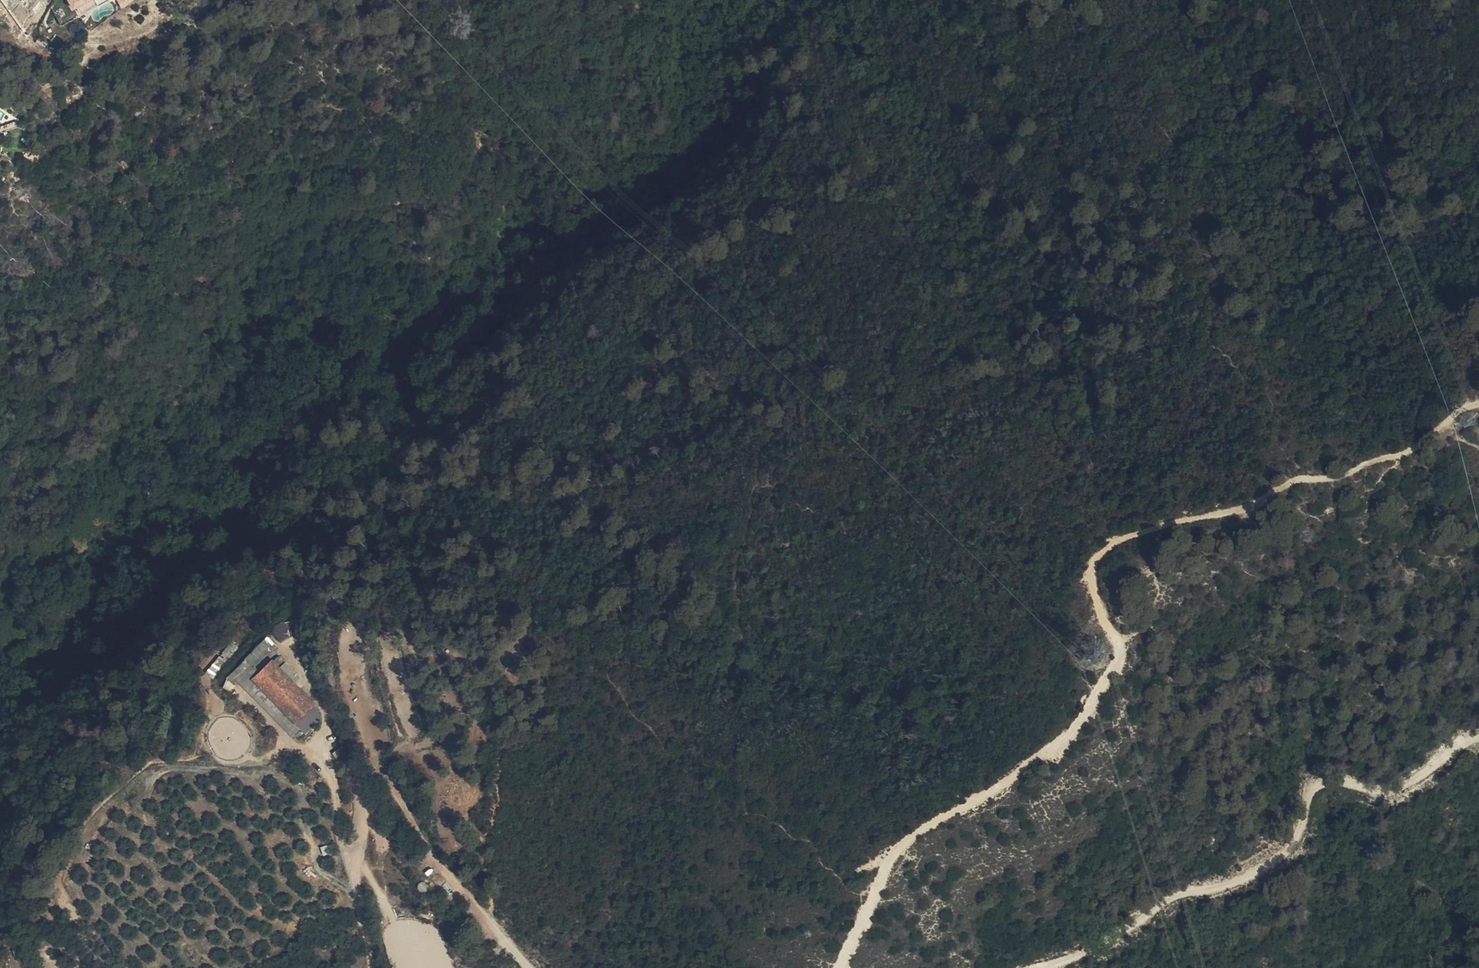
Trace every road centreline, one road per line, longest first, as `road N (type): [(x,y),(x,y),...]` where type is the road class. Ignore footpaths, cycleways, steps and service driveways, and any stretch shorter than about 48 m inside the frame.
road 1 (track): [(827,967),(919,824),(987,793),(1072,727),(1122,652),(1088,595),(1097,553),(1377,453),(1478,402)]
road 2 (track): [(1478,736),(1404,786),(1320,781),(1277,855),(1057,967)]
road 3 (track): [(536,967),(384,769),(357,786),(374,967)]

